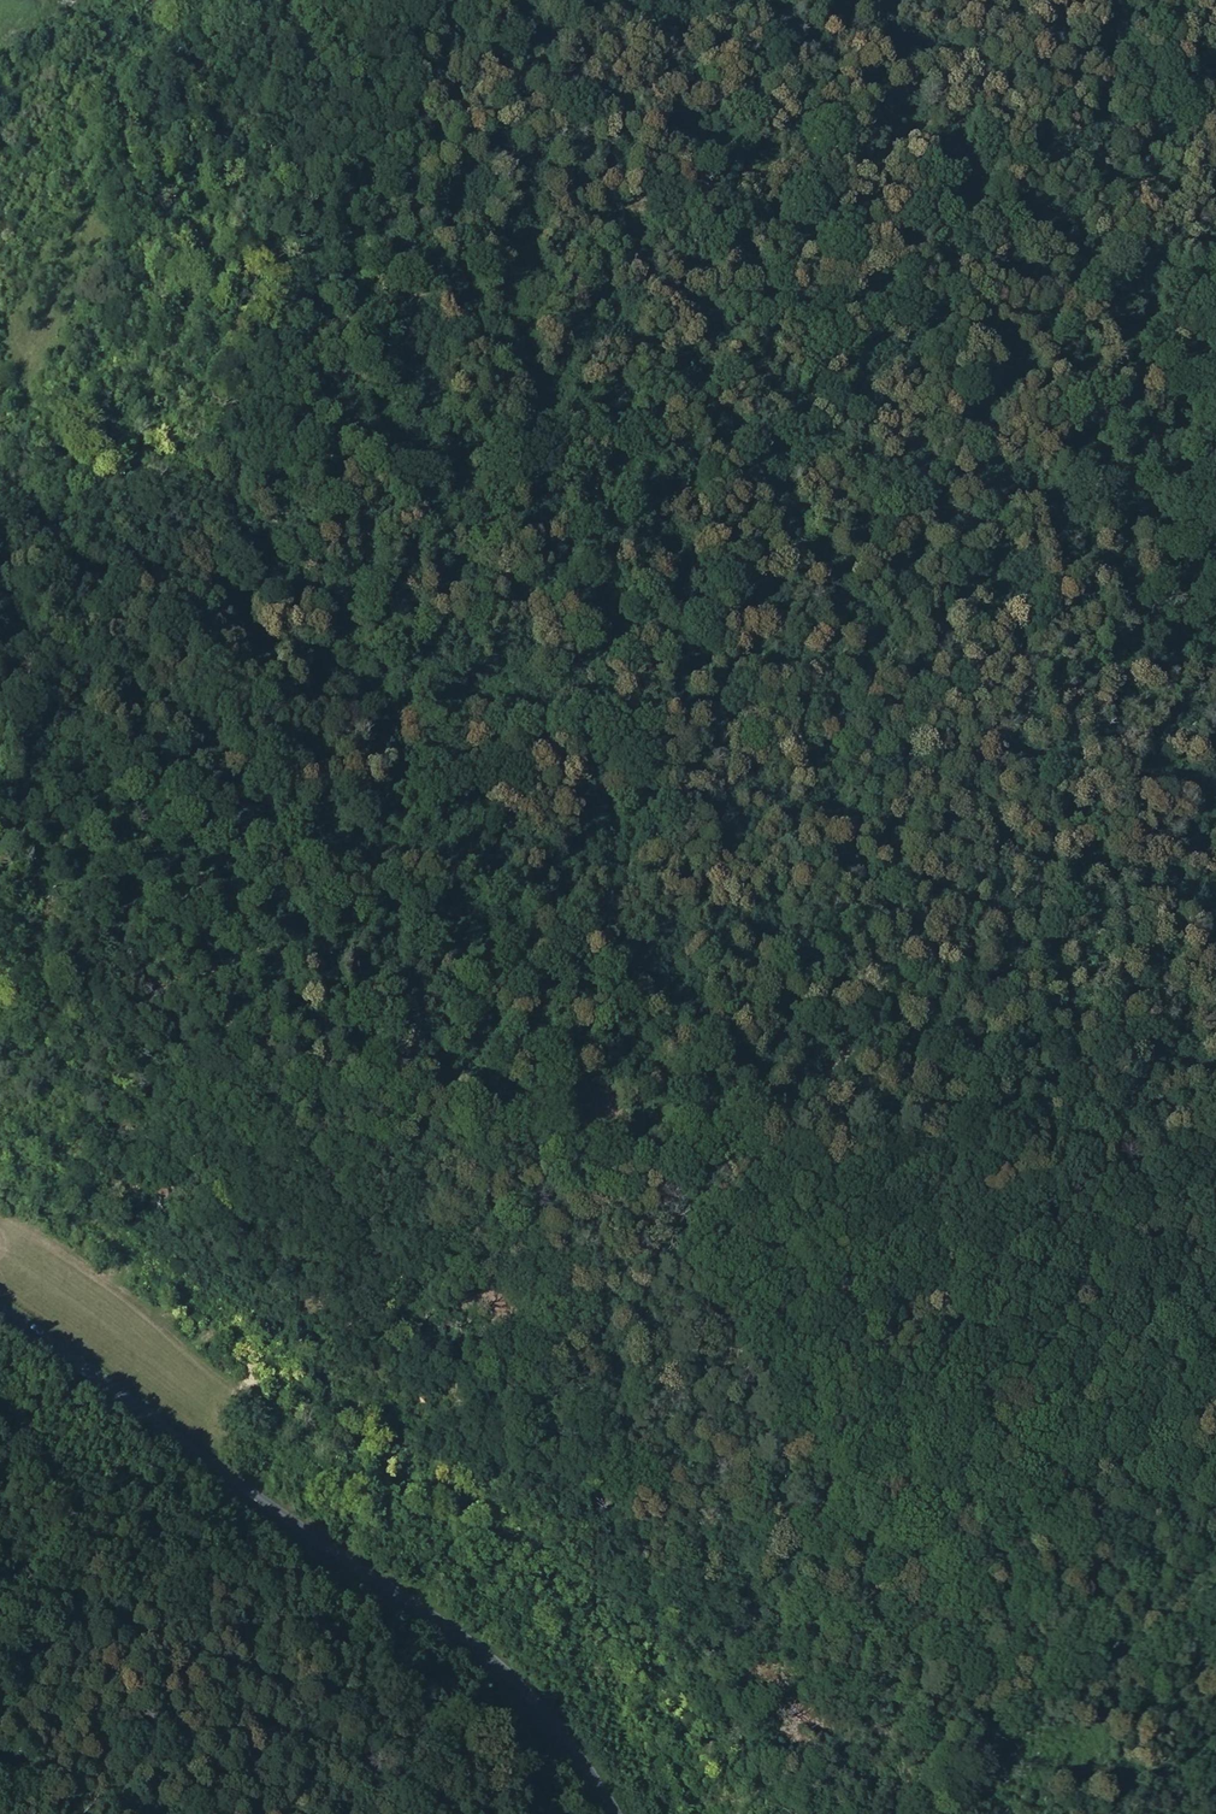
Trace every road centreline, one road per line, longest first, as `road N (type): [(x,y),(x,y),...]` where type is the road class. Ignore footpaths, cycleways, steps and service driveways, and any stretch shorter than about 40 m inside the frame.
road 1 (tertiary): [(613,1813),(559,1733),(476,1651),(0,1309)]

